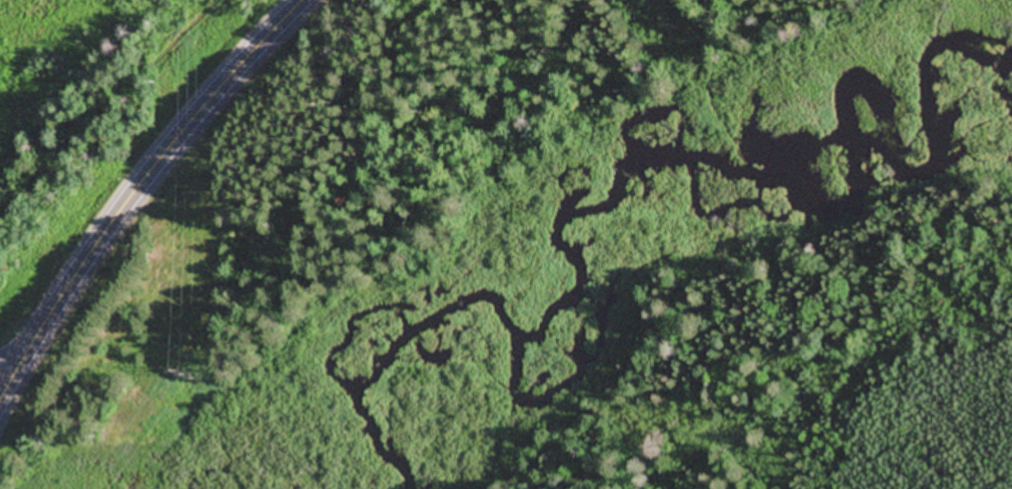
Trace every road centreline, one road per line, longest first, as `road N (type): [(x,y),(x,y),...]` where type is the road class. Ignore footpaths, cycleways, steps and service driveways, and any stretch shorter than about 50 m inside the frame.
road 1 (primary): [(0,409),(121,215),(211,102),(309,0)]

